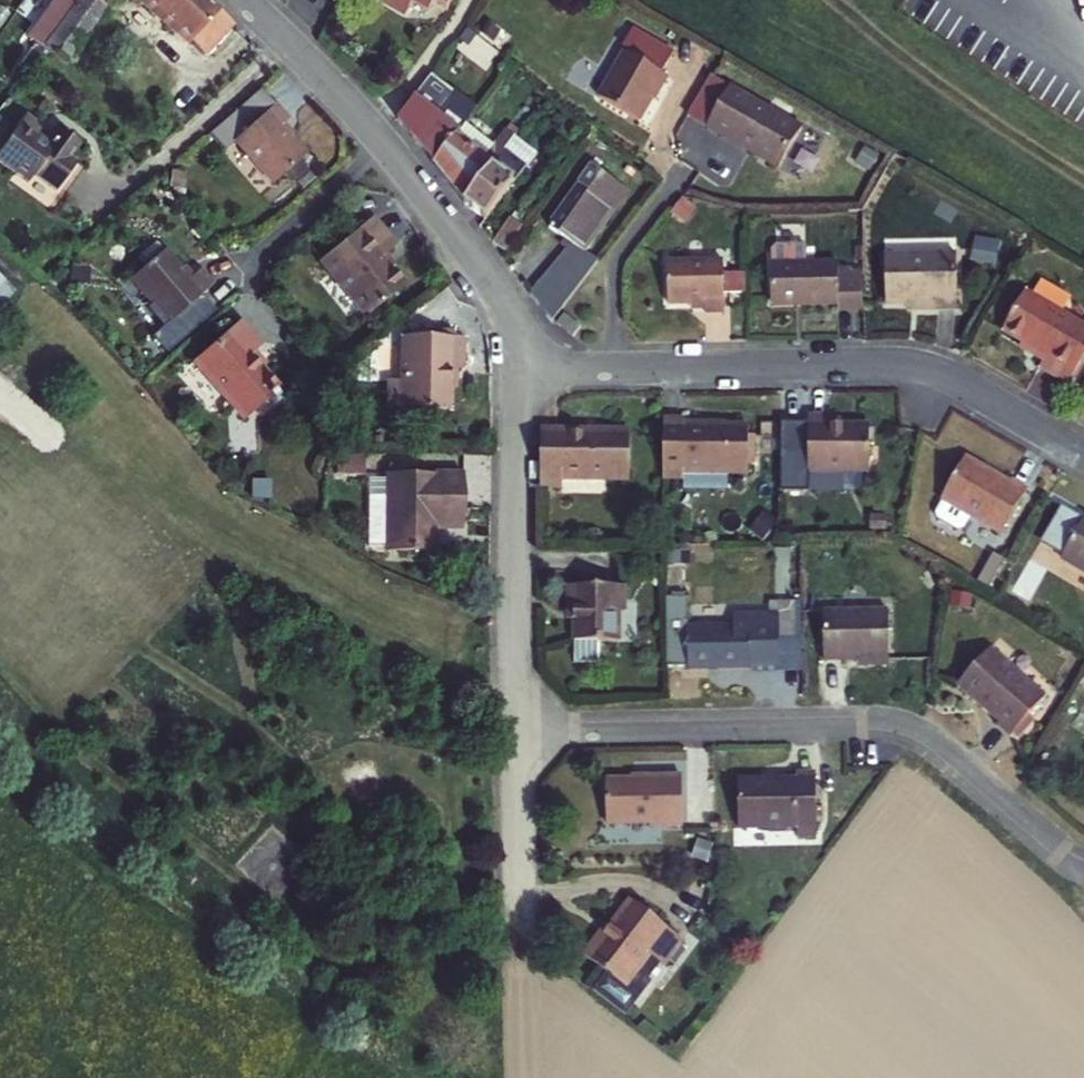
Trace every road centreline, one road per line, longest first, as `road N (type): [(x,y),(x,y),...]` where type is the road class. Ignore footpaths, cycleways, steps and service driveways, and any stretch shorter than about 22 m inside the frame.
road 1 (residential): [(518,730),(888,724),(940,746),(1083,867)]
road 2 (residential): [(1083,456),(952,380),(913,367),(614,369)]
road 3 (residential): [(518,730),(517,371)]
road 4 (residential): [(385,142),(488,275),(510,321),(517,371)]
road 5 (residential): [(614,369),(620,261),(686,171)]
road 6 (residential): [(520,935),(518,730)]
road 7 (residential): [(241,0),(385,142)]
road 8 (residential): [(248,264),(385,142)]

